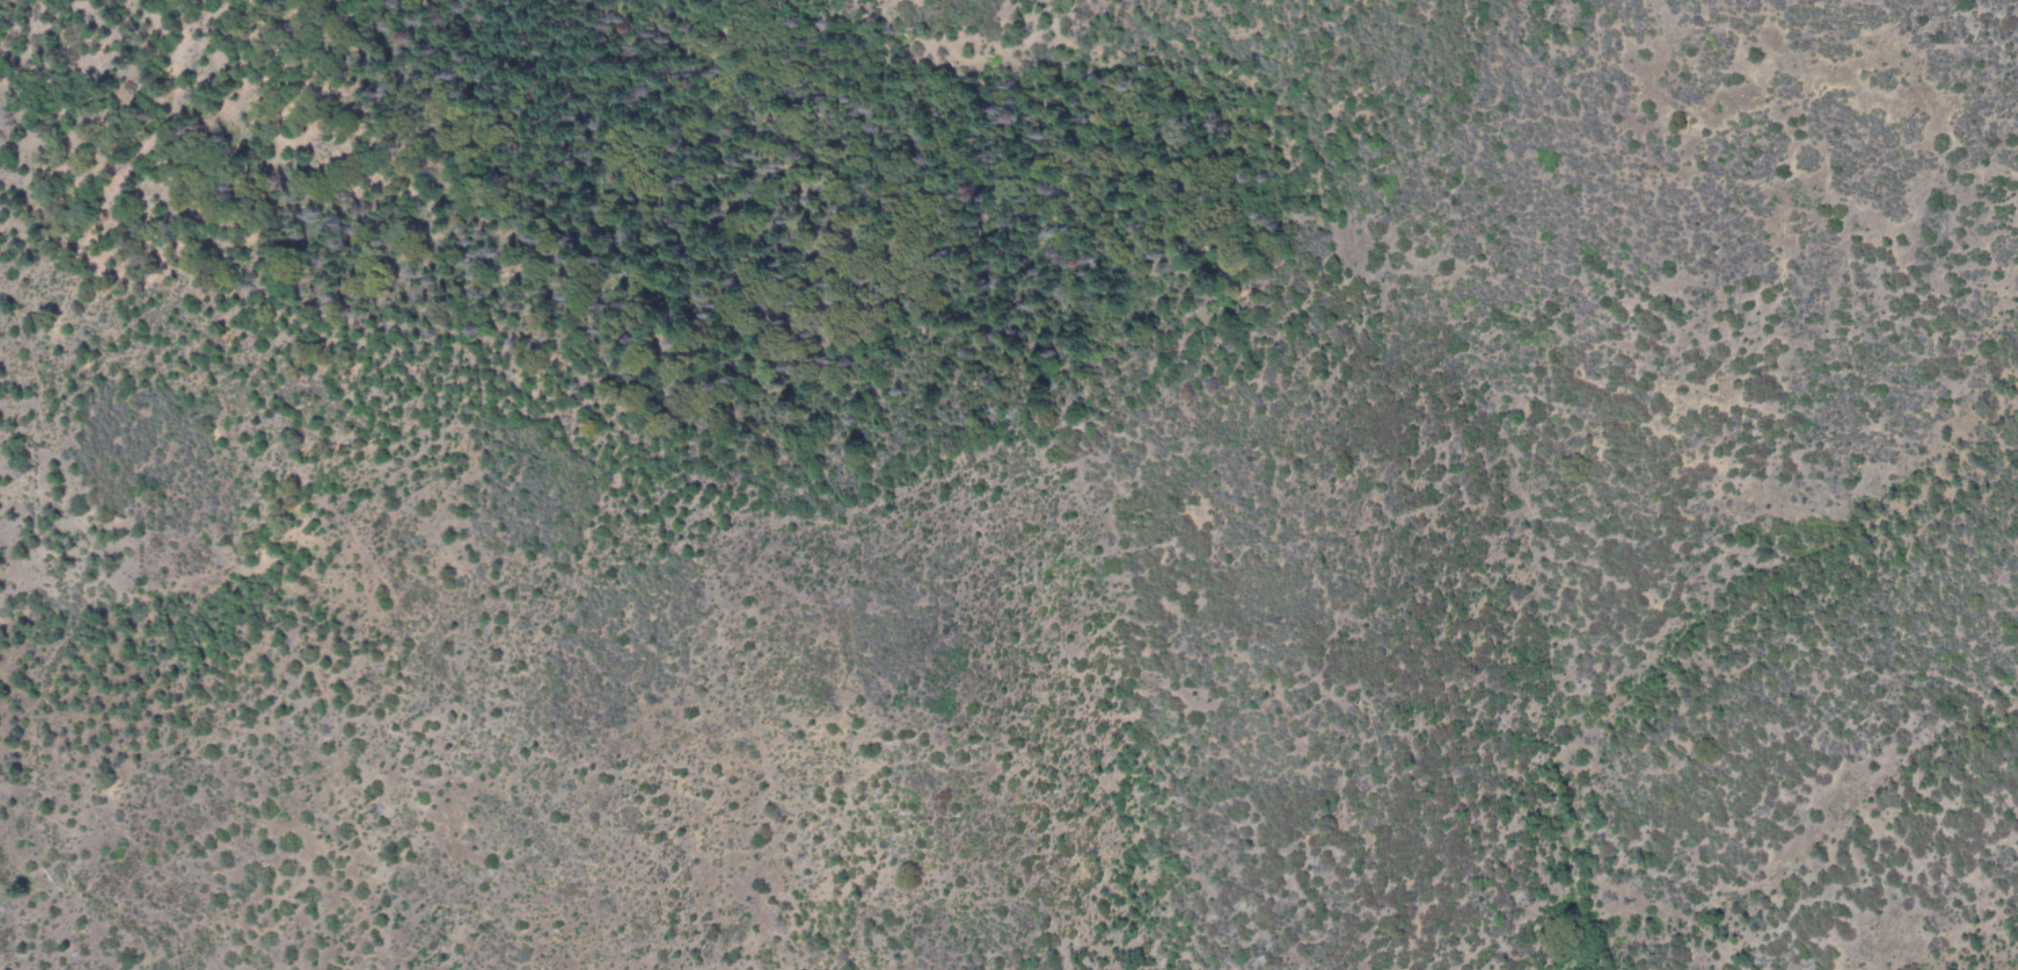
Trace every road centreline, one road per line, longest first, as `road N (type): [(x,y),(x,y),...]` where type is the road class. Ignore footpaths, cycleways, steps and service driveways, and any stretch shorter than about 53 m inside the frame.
road 1 (track): [(133,969),(45,878),(39,515),(13,365),(162,59),(234,0)]

